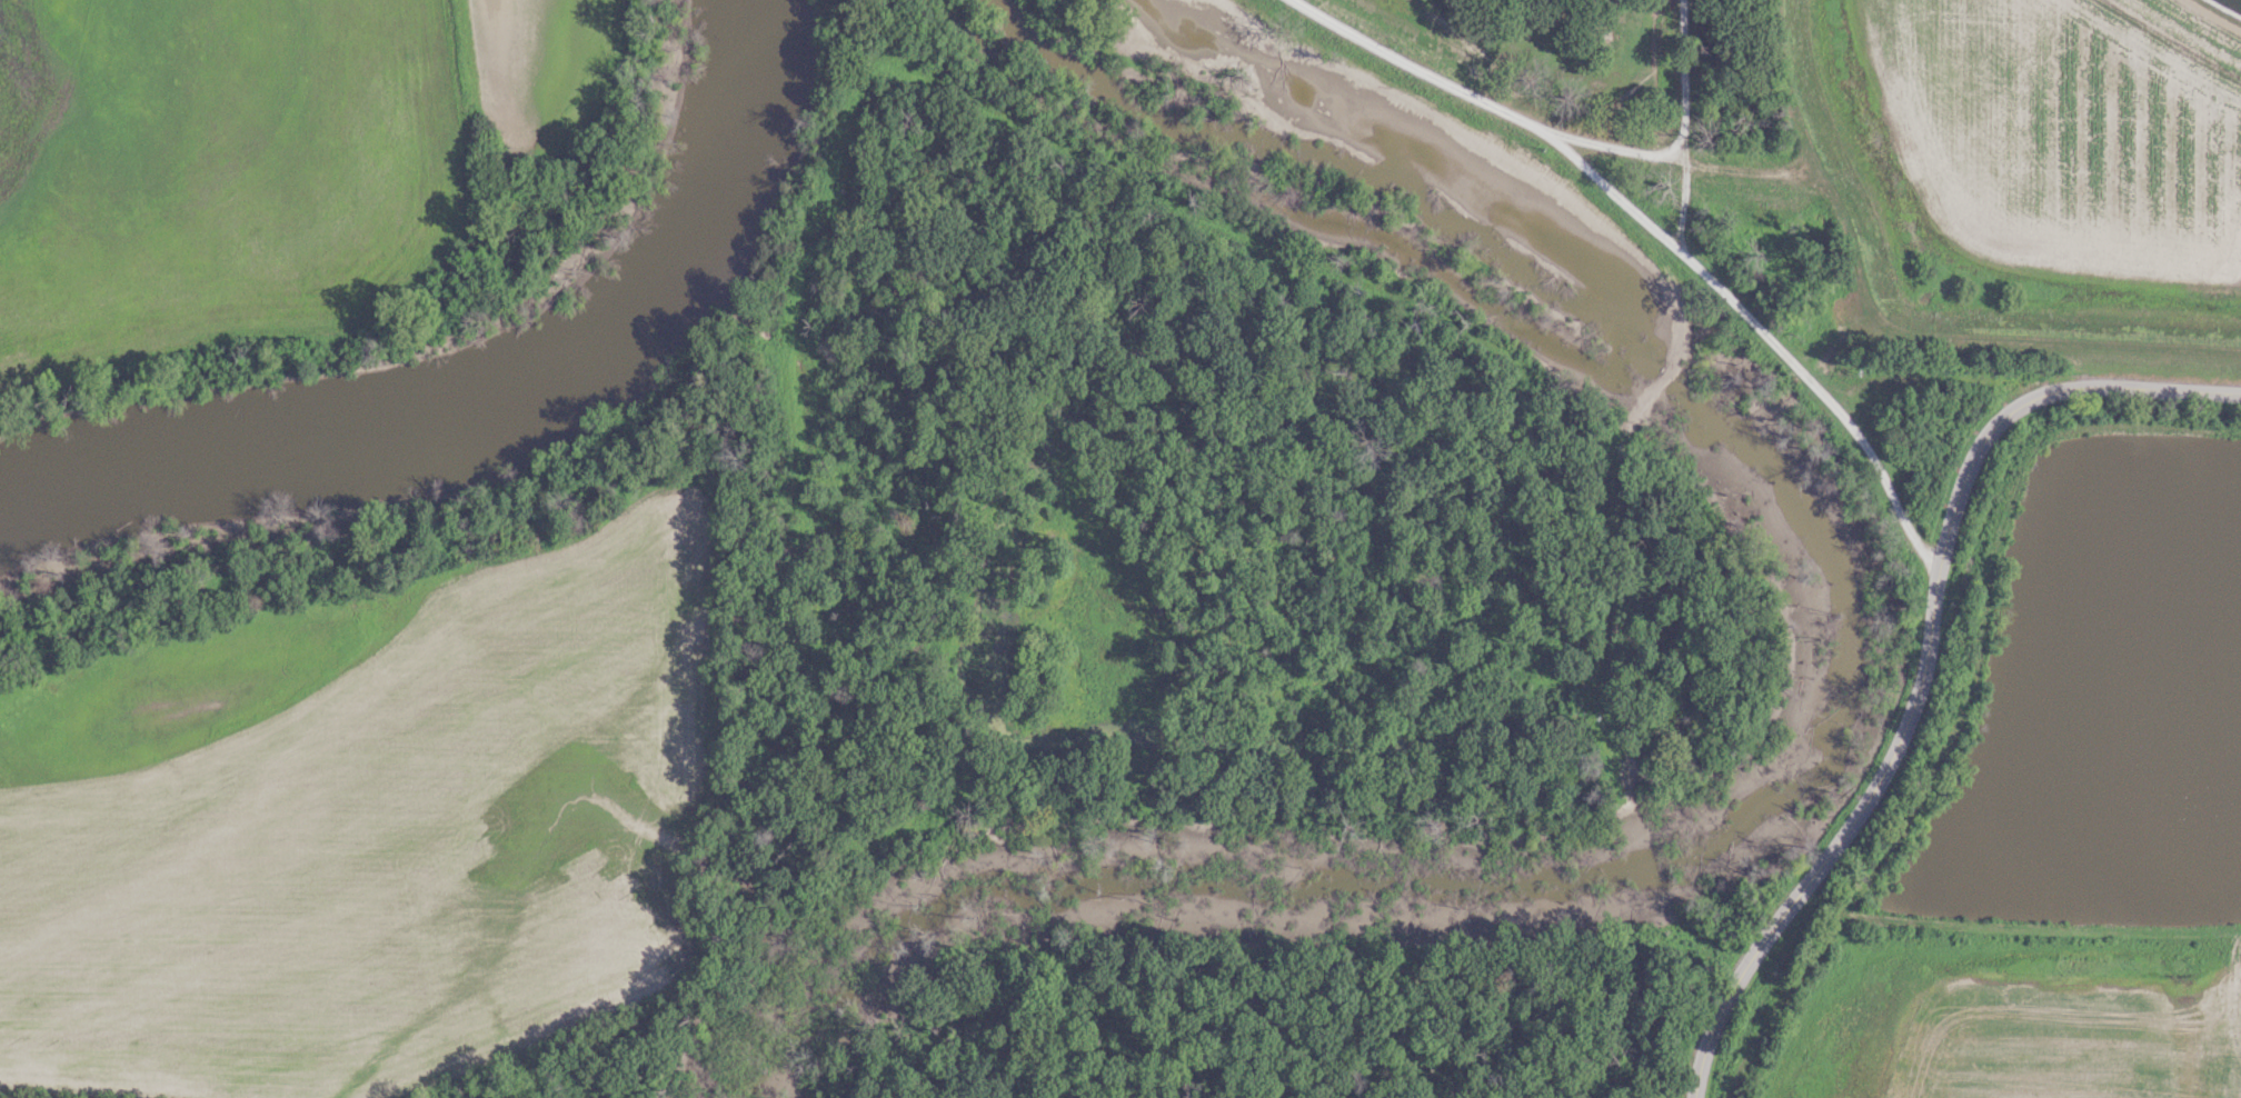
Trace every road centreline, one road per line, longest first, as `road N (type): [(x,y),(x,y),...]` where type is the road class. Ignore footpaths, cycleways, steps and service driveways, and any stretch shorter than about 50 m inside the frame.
road 1 (tertiary): [(2079,386),(2020,407),(1973,459),(1951,516),(1923,681),(1900,748),(1715,1020),(1702,1097)]
road 2 (tertiary): [(2240,392),(2079,386)]

